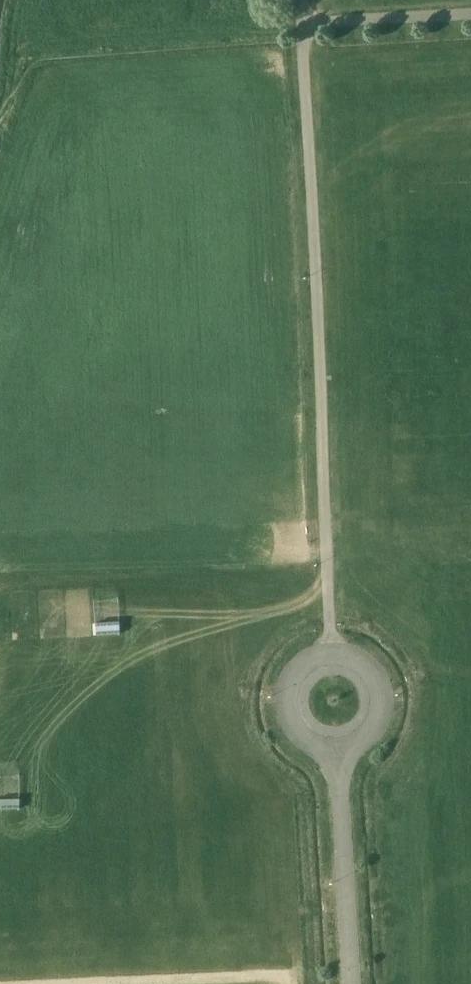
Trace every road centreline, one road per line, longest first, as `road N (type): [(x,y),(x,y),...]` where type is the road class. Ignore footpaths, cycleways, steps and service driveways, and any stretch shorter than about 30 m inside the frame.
road 1 (unclassified): [(334,749),(350,983)]
road 2 (unclassified): [(334,749),(360,741),(377,720),(375,681),(356,661),(330,655),(294,677)]

